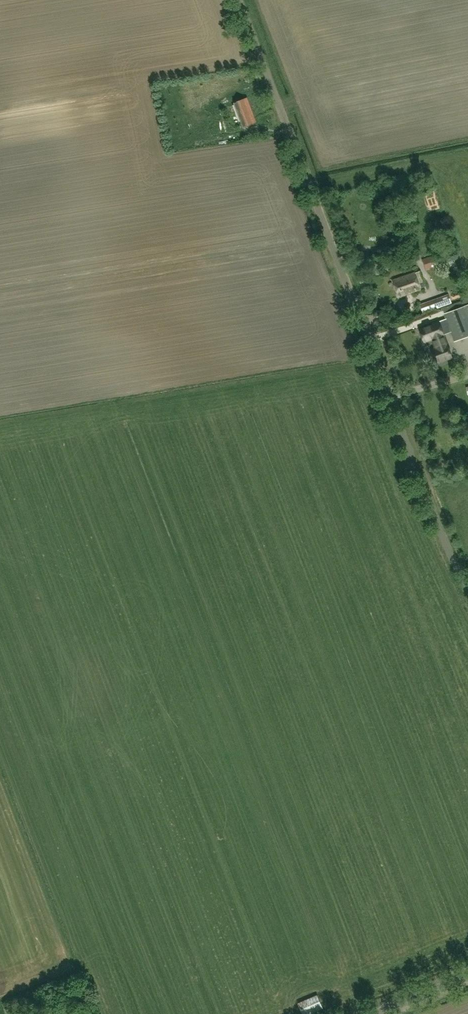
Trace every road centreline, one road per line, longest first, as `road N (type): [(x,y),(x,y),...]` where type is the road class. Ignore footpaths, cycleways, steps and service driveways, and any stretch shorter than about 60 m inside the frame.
road 1 (unclassified): [(467,587),(241,0)]

